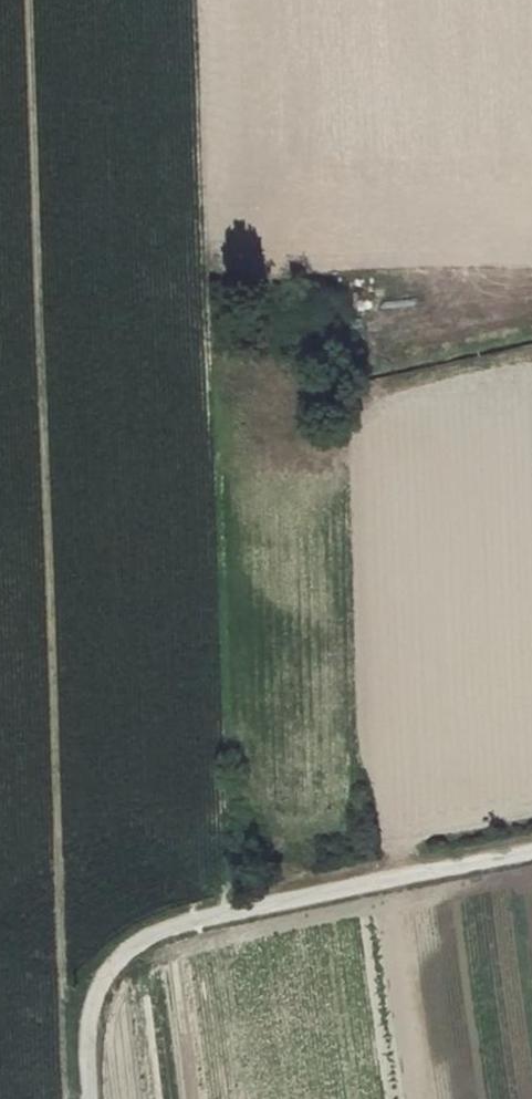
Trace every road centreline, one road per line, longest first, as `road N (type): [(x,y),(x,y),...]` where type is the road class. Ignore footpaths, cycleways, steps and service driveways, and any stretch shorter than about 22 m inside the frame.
road 1 (track): [(90,1098),(87,1052),(96,994),(128,951),(161,932),(531,851)]

